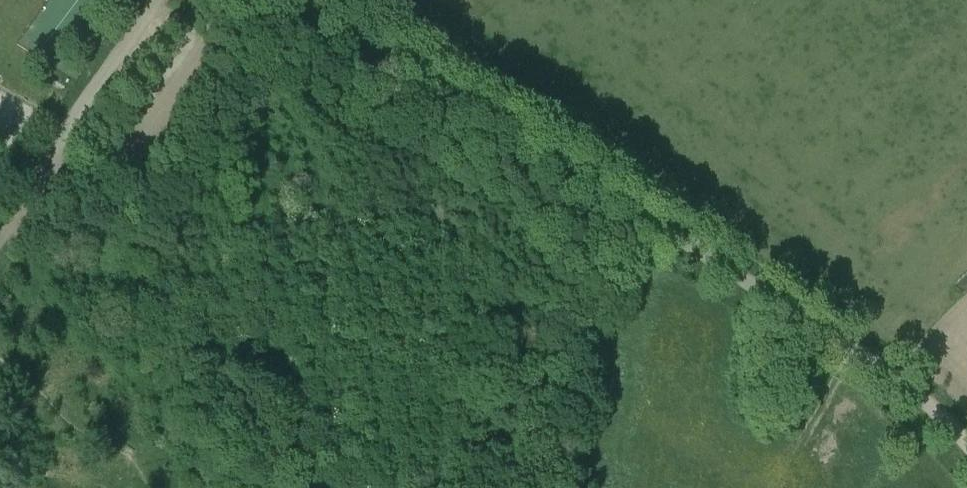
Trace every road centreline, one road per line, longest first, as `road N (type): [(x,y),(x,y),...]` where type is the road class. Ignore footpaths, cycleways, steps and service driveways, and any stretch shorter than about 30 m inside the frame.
road 1 (unclassified): [(966,444),(882,368),(318,0)]
road 2 (unclassified): [(158,0),(14,217)]
road 3 (track): [(853,350),(769,487)]

